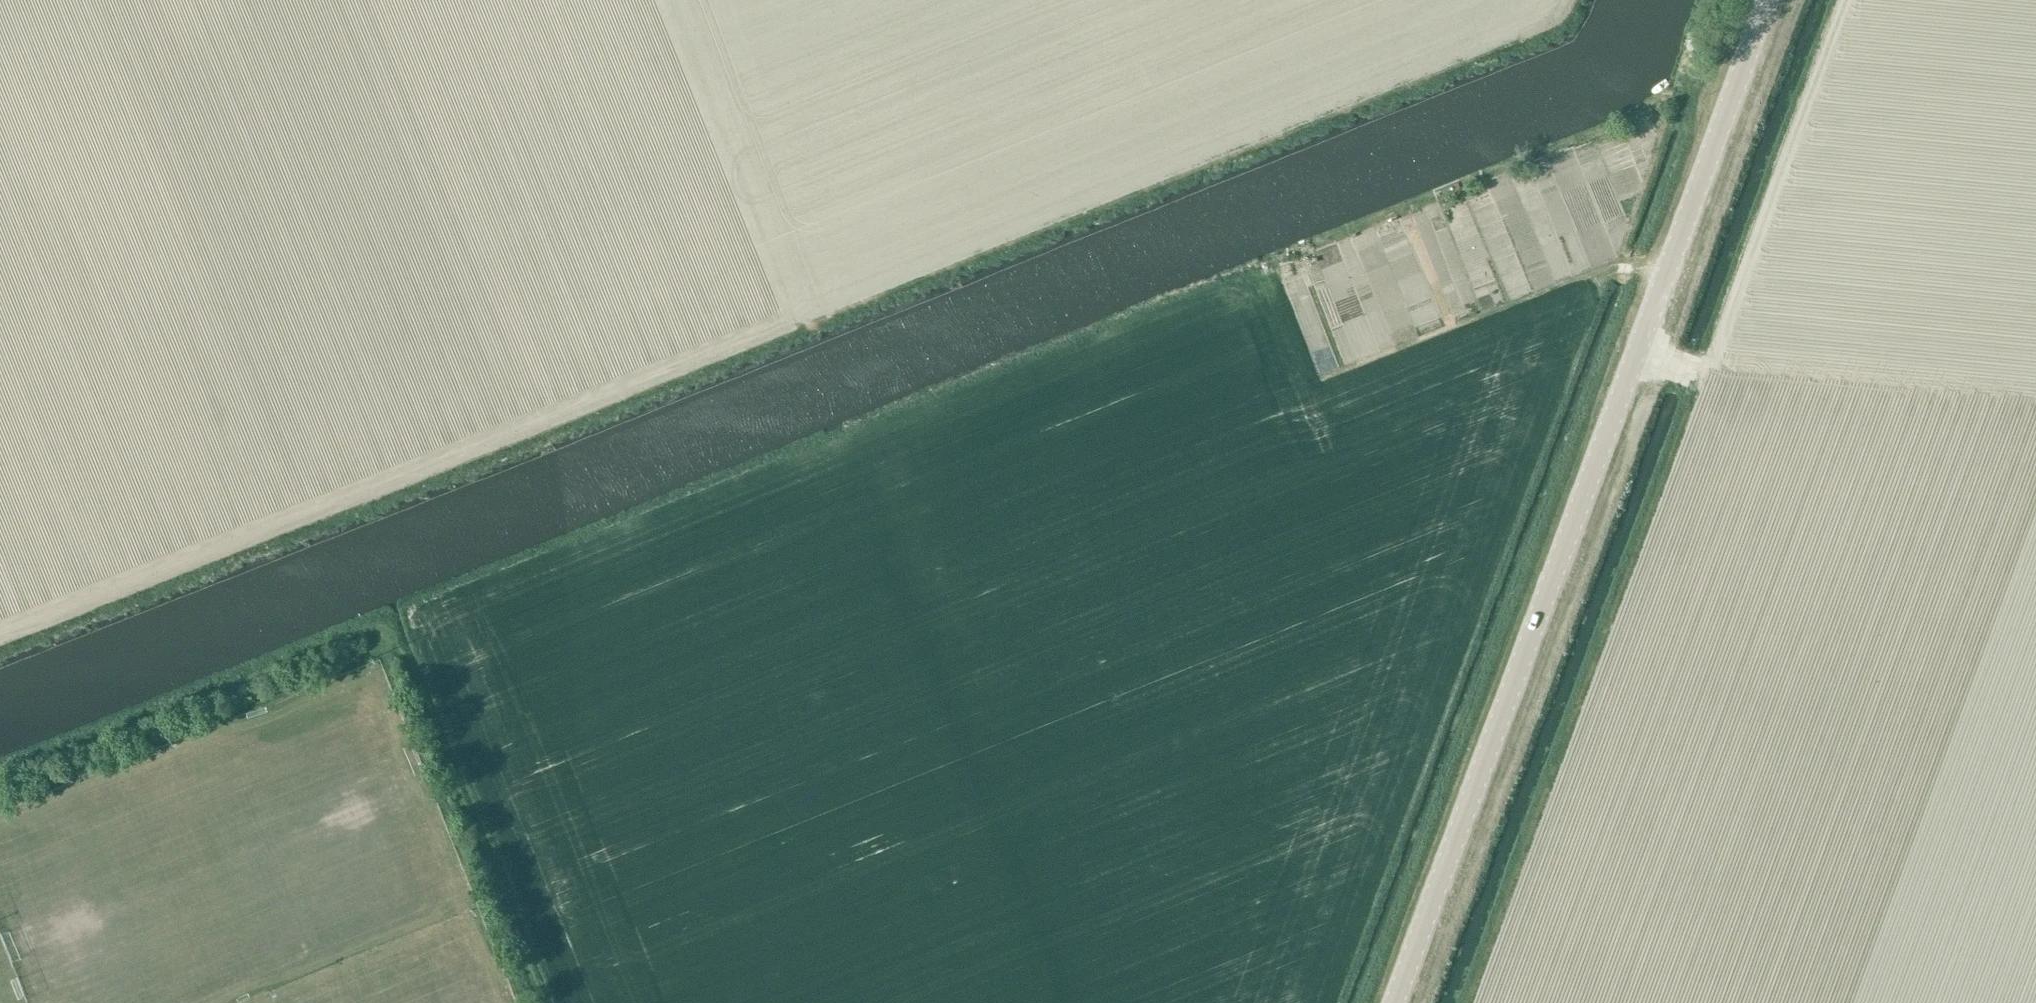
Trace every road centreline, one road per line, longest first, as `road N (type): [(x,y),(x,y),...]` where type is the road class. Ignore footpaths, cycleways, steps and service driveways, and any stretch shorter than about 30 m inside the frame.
road 1 (unclassified): [(1395,1002),(1772,0)]

